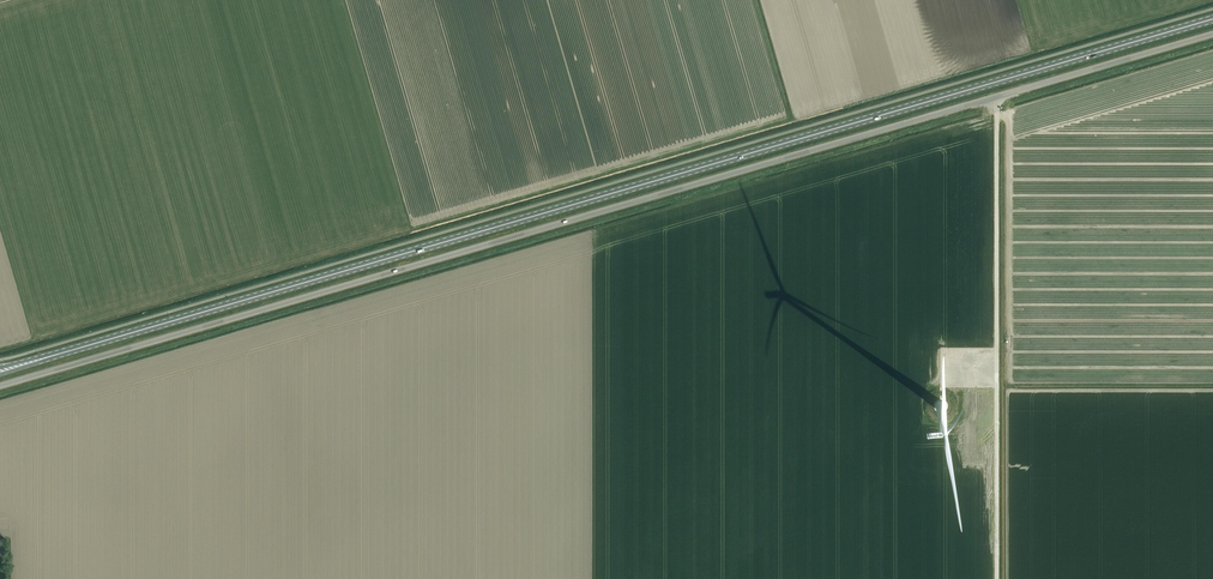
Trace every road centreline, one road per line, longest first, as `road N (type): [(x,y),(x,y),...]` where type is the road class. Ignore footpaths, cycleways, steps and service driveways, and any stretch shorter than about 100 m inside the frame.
road 1 (primary): [(1212,19),(0,371)]
road 2 (unclassified): [(0,386),(1212,34)]

